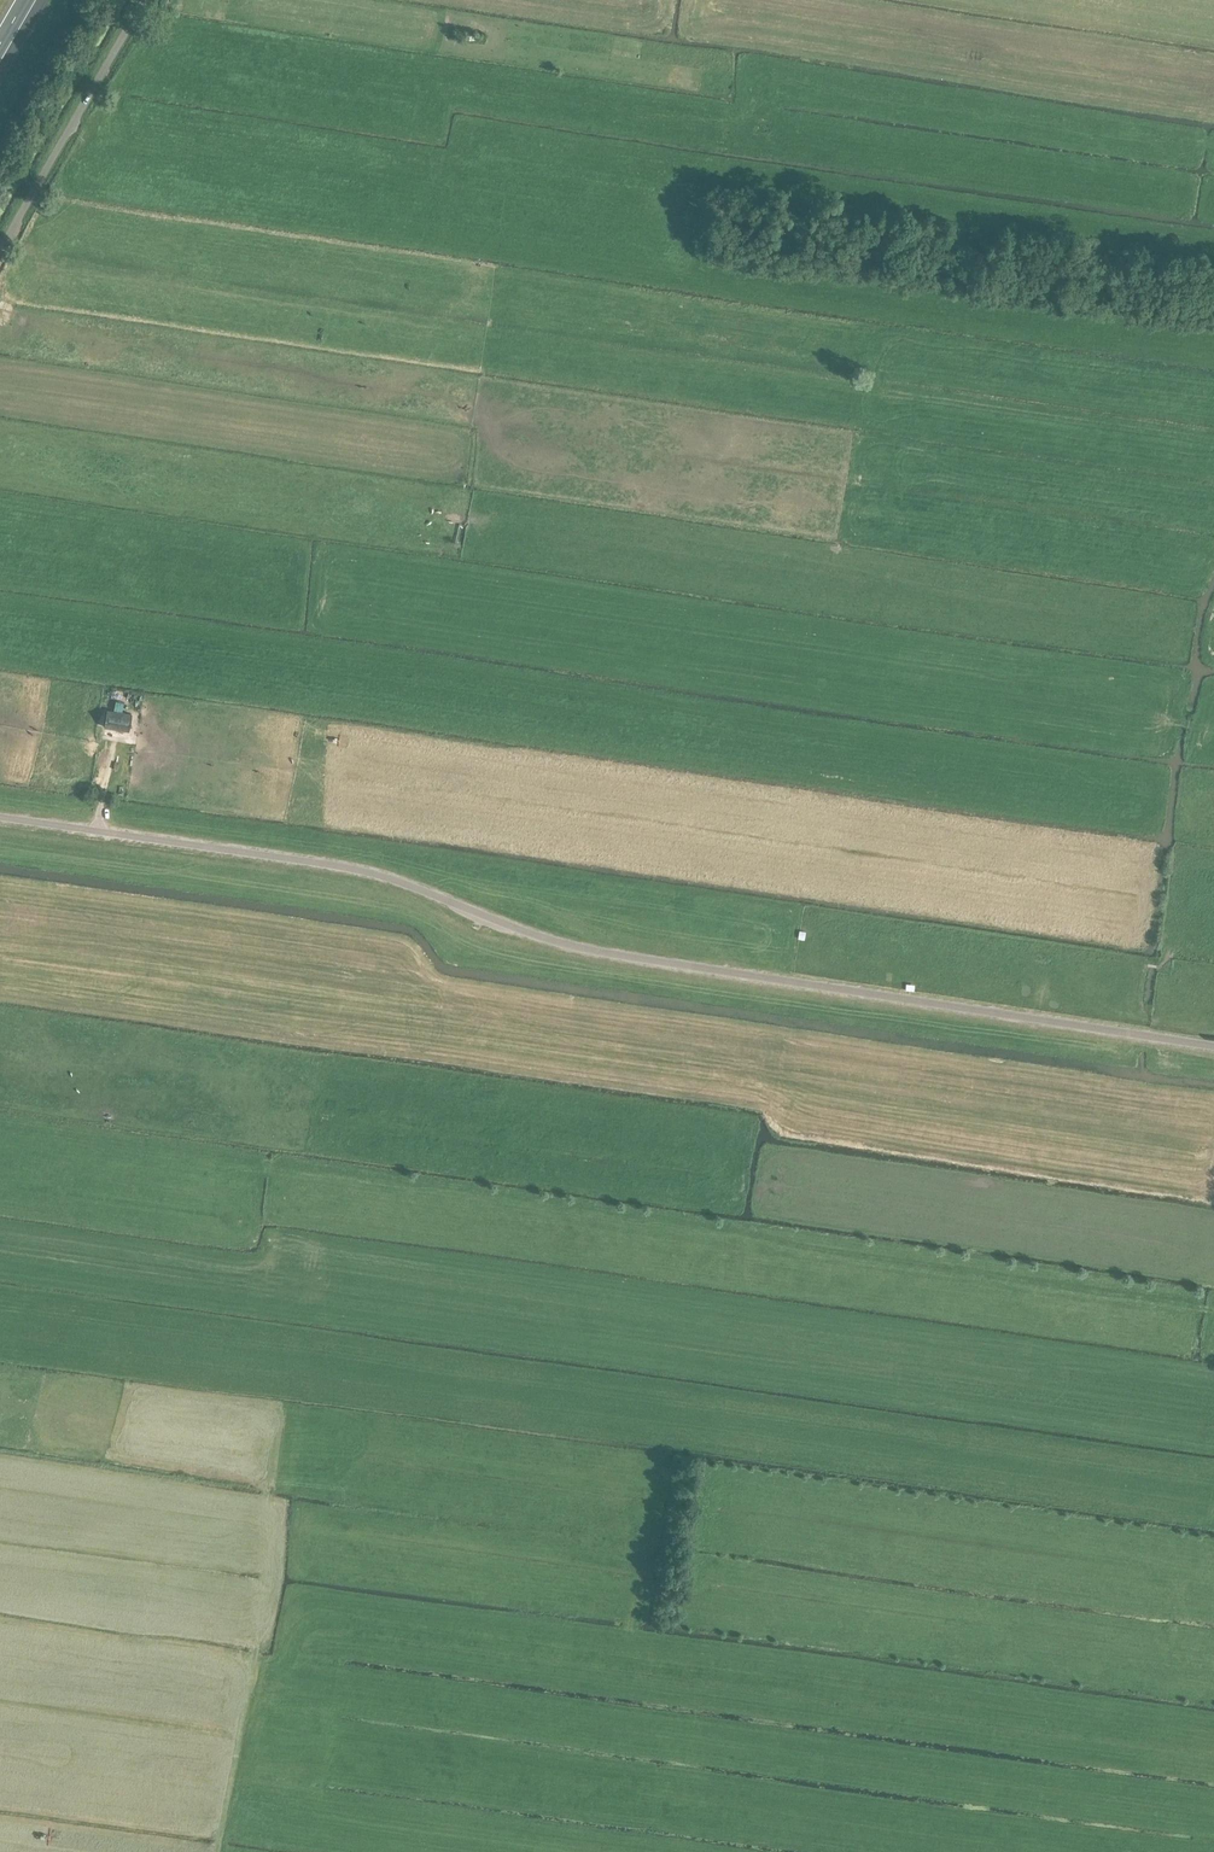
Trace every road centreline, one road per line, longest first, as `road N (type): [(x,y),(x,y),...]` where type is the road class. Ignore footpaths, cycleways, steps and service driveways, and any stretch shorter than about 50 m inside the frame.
road 1 (unclassified): [(0,817),(366,871),(588,950),(1213,1048)]
road 2 (unclassified): [(0,254),(146,0)]

